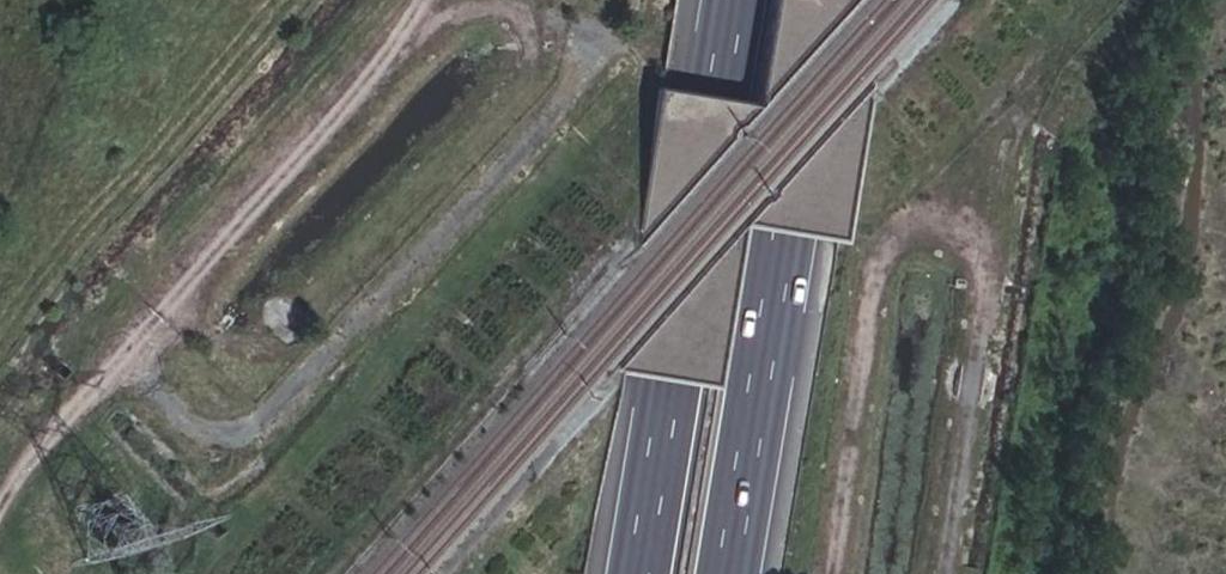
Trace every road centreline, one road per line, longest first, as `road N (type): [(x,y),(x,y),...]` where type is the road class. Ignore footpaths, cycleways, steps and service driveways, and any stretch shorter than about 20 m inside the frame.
road 1 (track): [(830,573),(875,254),(918,223),(942,219),(964,229),(986,273),(942,573)]
road 2 (motorway): [(731,573),(826,0)]
road 3 (motorway): [(730,0),(637,573)]

